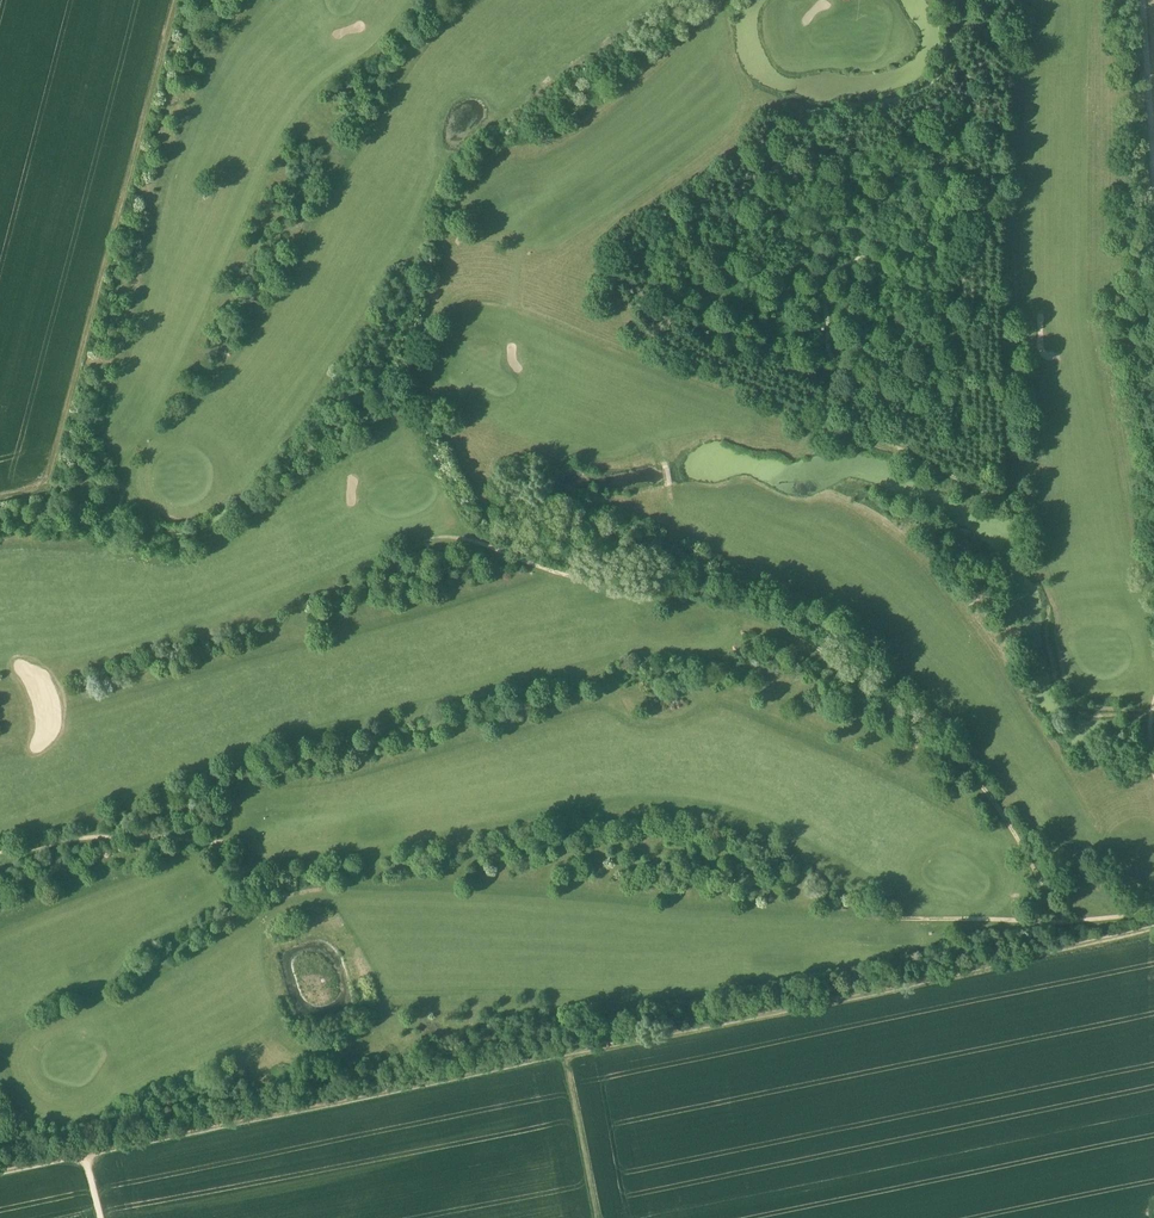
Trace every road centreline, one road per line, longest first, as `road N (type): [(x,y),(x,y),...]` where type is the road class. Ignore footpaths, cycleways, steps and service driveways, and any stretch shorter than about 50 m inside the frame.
road 1 (track): [(0,1180),(912,994),(1153,935)]
road 2 (track): [(0,510),(54,497),(186,0)]
road 3 (track): [(576,1062),(603,1217)]
road 4 (track): [(1153,134),(1145,0)]

